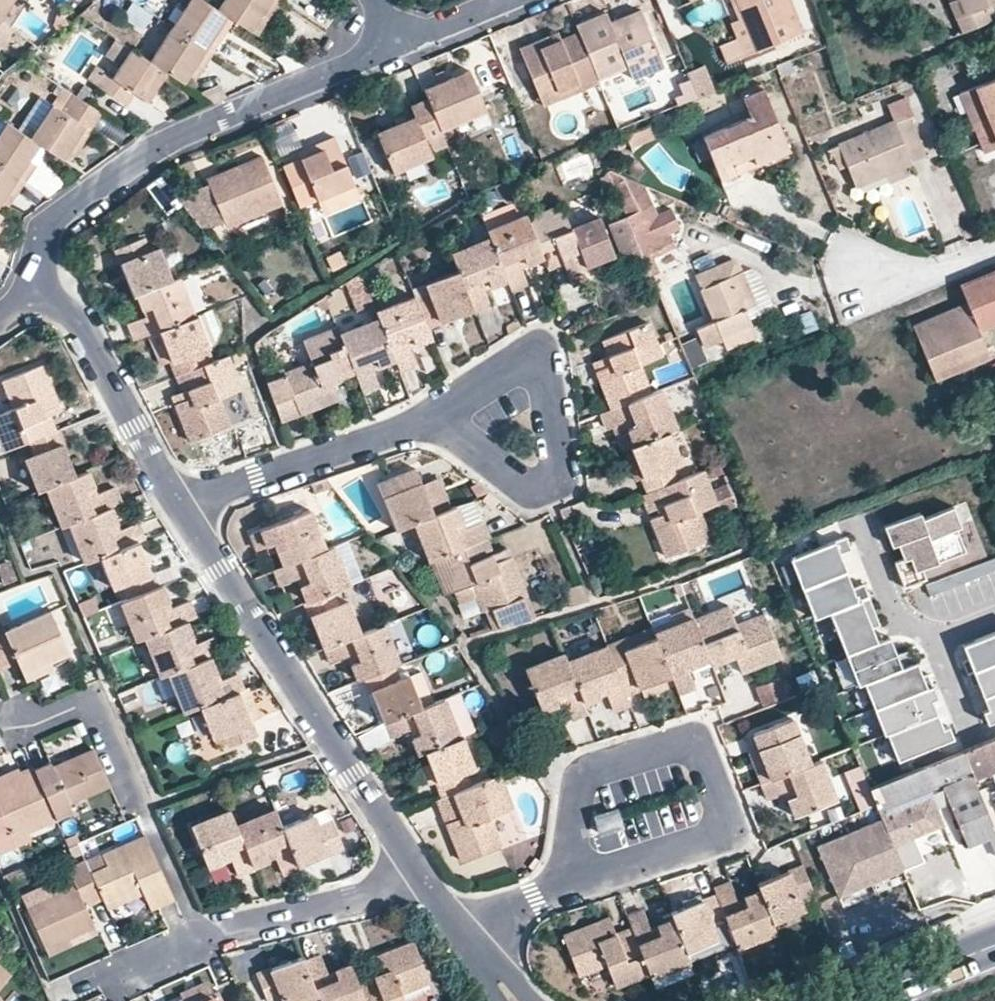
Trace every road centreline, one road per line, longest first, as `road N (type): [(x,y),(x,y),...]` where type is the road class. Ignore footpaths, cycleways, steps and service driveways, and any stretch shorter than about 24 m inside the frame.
road 1 (residential): [(39,290),(48,221),(149,153),(365,59),(383,33)]
road 2 (residential): [(181,508),(422,875)]
road 3 (residential): [(572,881),(701,840),(716,823),(717,802),(696,749),(660,744),(587,765),(569,798),(568,848)]
road 4 (residential): [(447,418),(456,437),(514,484),(541,486),(558,474),(545,379),(531,364),(507,365),(452,405)]
road 5 (residential): [(199,941),(90,702),(22,727)]
road 6 (residential): [(181,508),(447,418)]
road 7 (residential): [(39,290),(71,313),(94,346),(181,508)]
road 8 (residential): [(422,875),(199,941)]
road 9 (primary): [(861,1000),(994,949)]
road 10 (residential): [(383,33),(415,38),(510,0)]
road 11 (residential): [(994,249),(940,271),(865,271)]
road 12 (residential): [(466,939),(572,881)]

